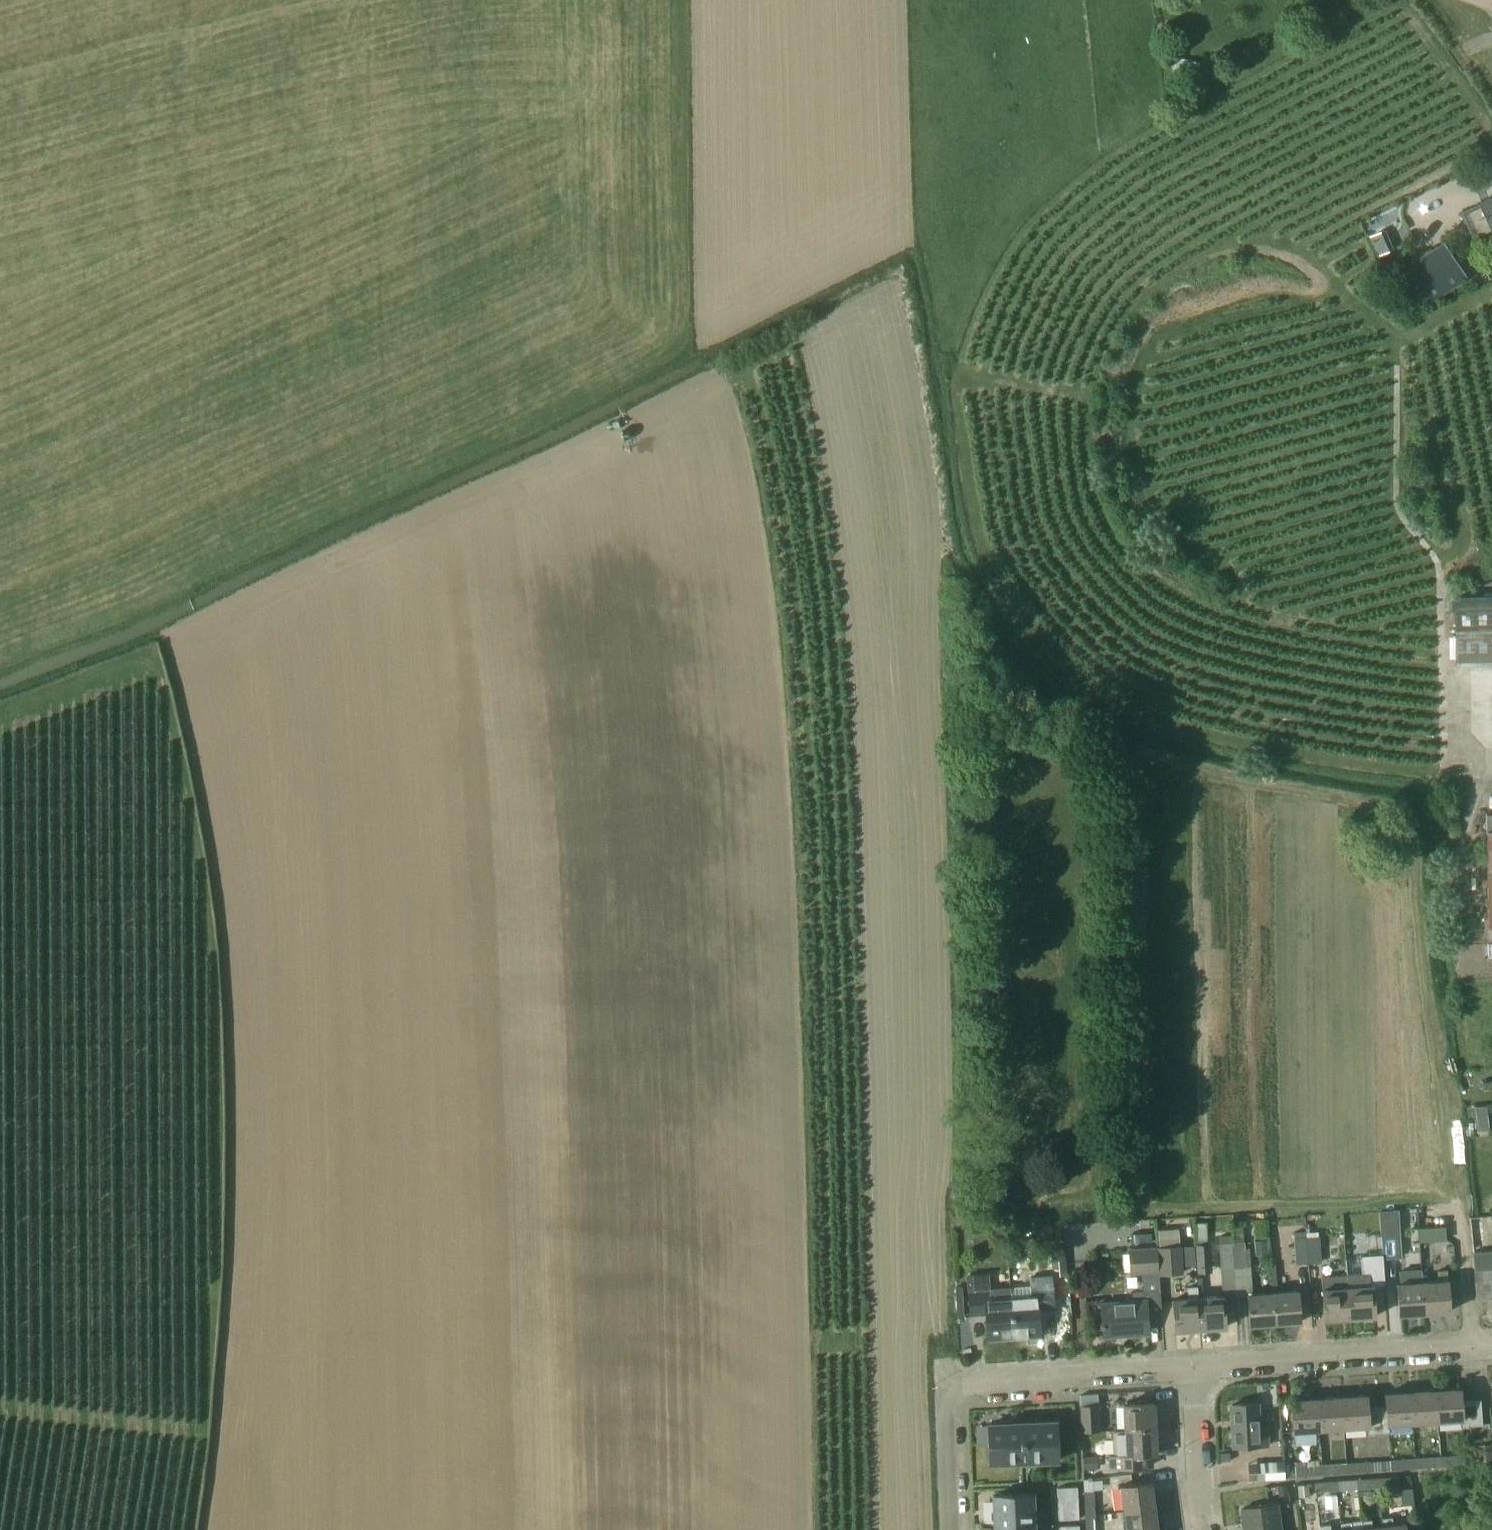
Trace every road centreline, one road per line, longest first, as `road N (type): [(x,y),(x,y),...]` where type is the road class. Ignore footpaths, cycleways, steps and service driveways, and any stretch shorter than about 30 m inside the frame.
road 1 (residential): [(942,1529),(938,1419),(963,1383),(1192,1370)]
road 2 (residential): [(1192,1370),(1491,1343)]
road 3 (residential): [(1205,1529),(1192,1370)]

